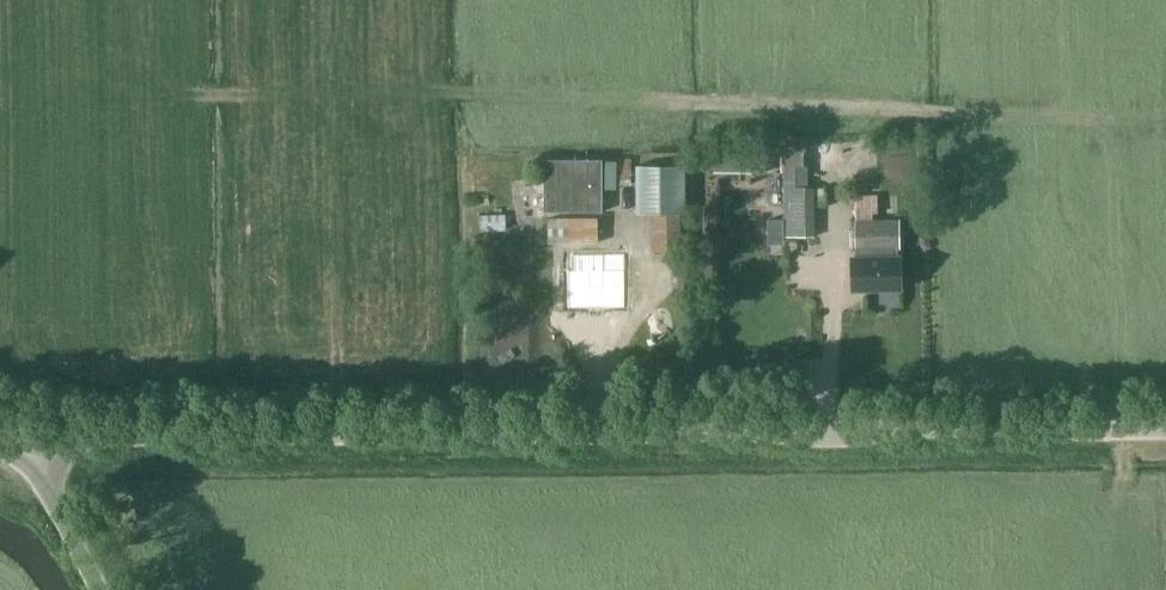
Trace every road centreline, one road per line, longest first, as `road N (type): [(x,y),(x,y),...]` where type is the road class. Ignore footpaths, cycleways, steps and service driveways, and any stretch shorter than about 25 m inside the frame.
road 1 (unclassified): [(35,446),(1165,434)]
road 2 (track): [(440,91),(1165,120)]
road 3 (track): [(1078,117),(1124,384),(1119,435)]
road 4 (unclassified): [(97,589),(47,492),(35,446)]

